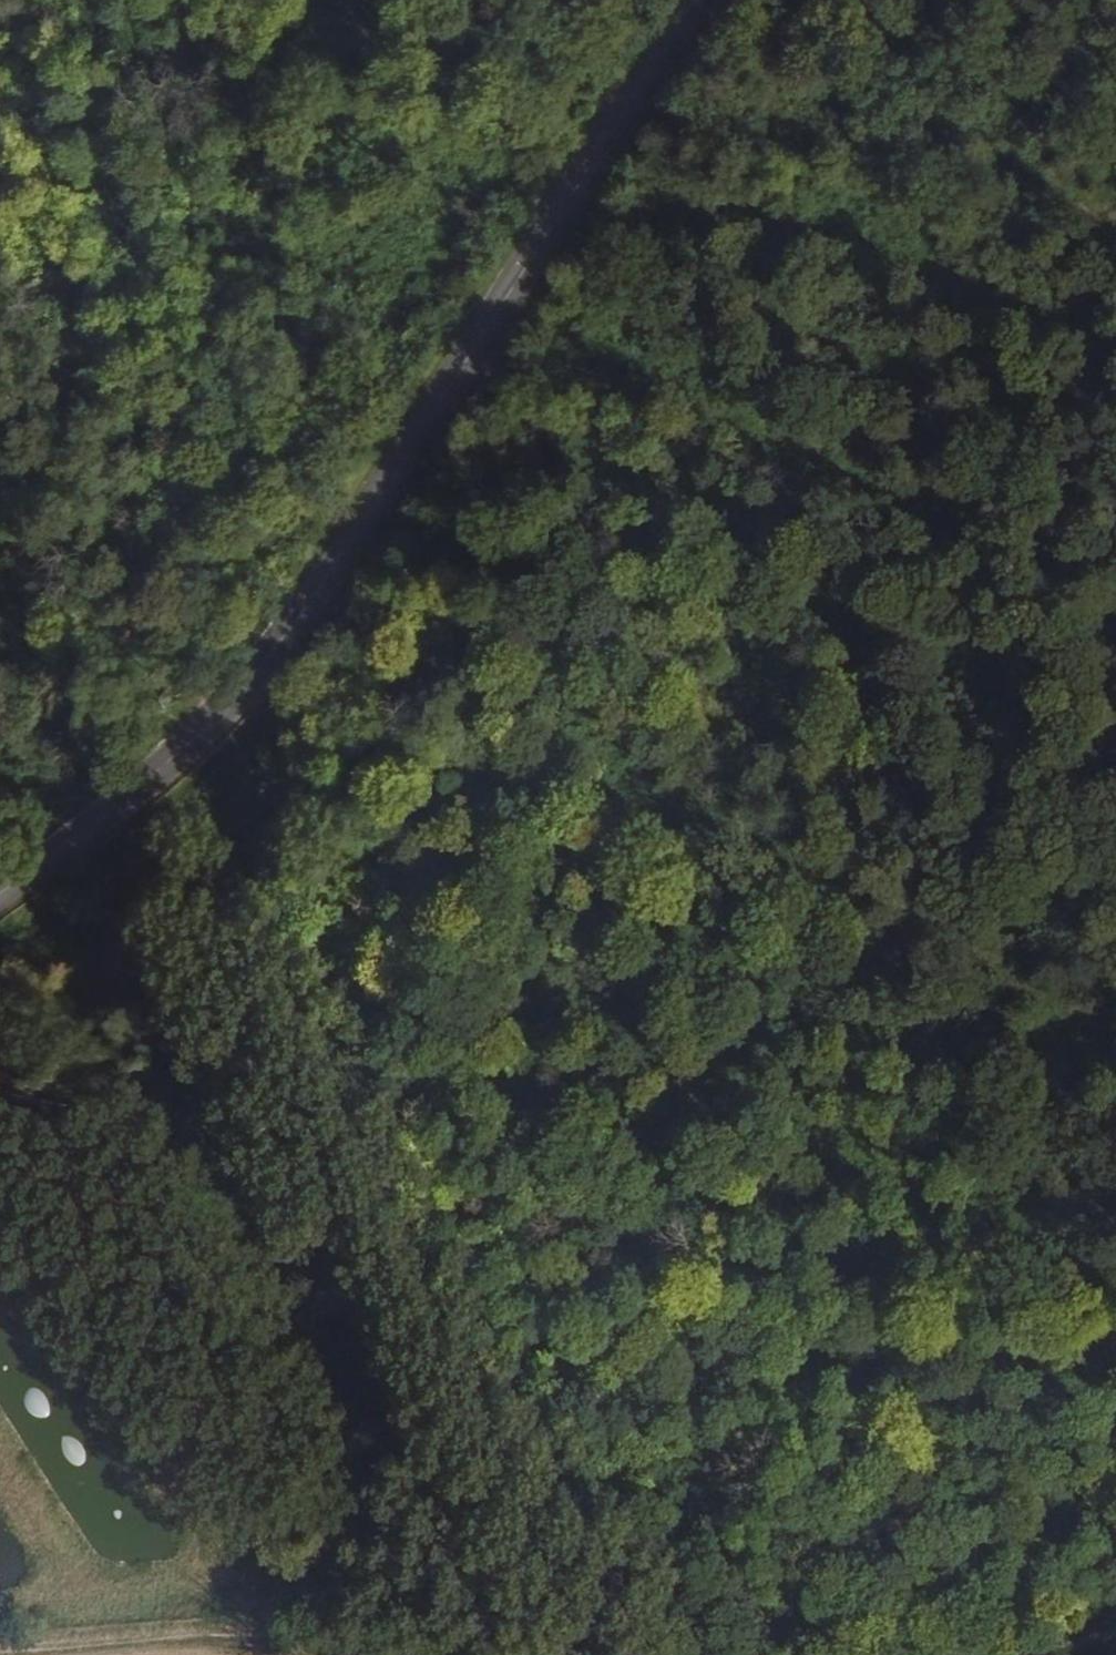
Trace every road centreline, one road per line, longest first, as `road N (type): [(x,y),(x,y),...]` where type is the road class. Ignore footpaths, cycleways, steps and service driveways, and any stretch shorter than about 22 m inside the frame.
road 1 (primary): [(0,916),(194,763),(325,619),(706,0)]
road 2 (track): [(0,1649),(281,1631),(460,1654)]

